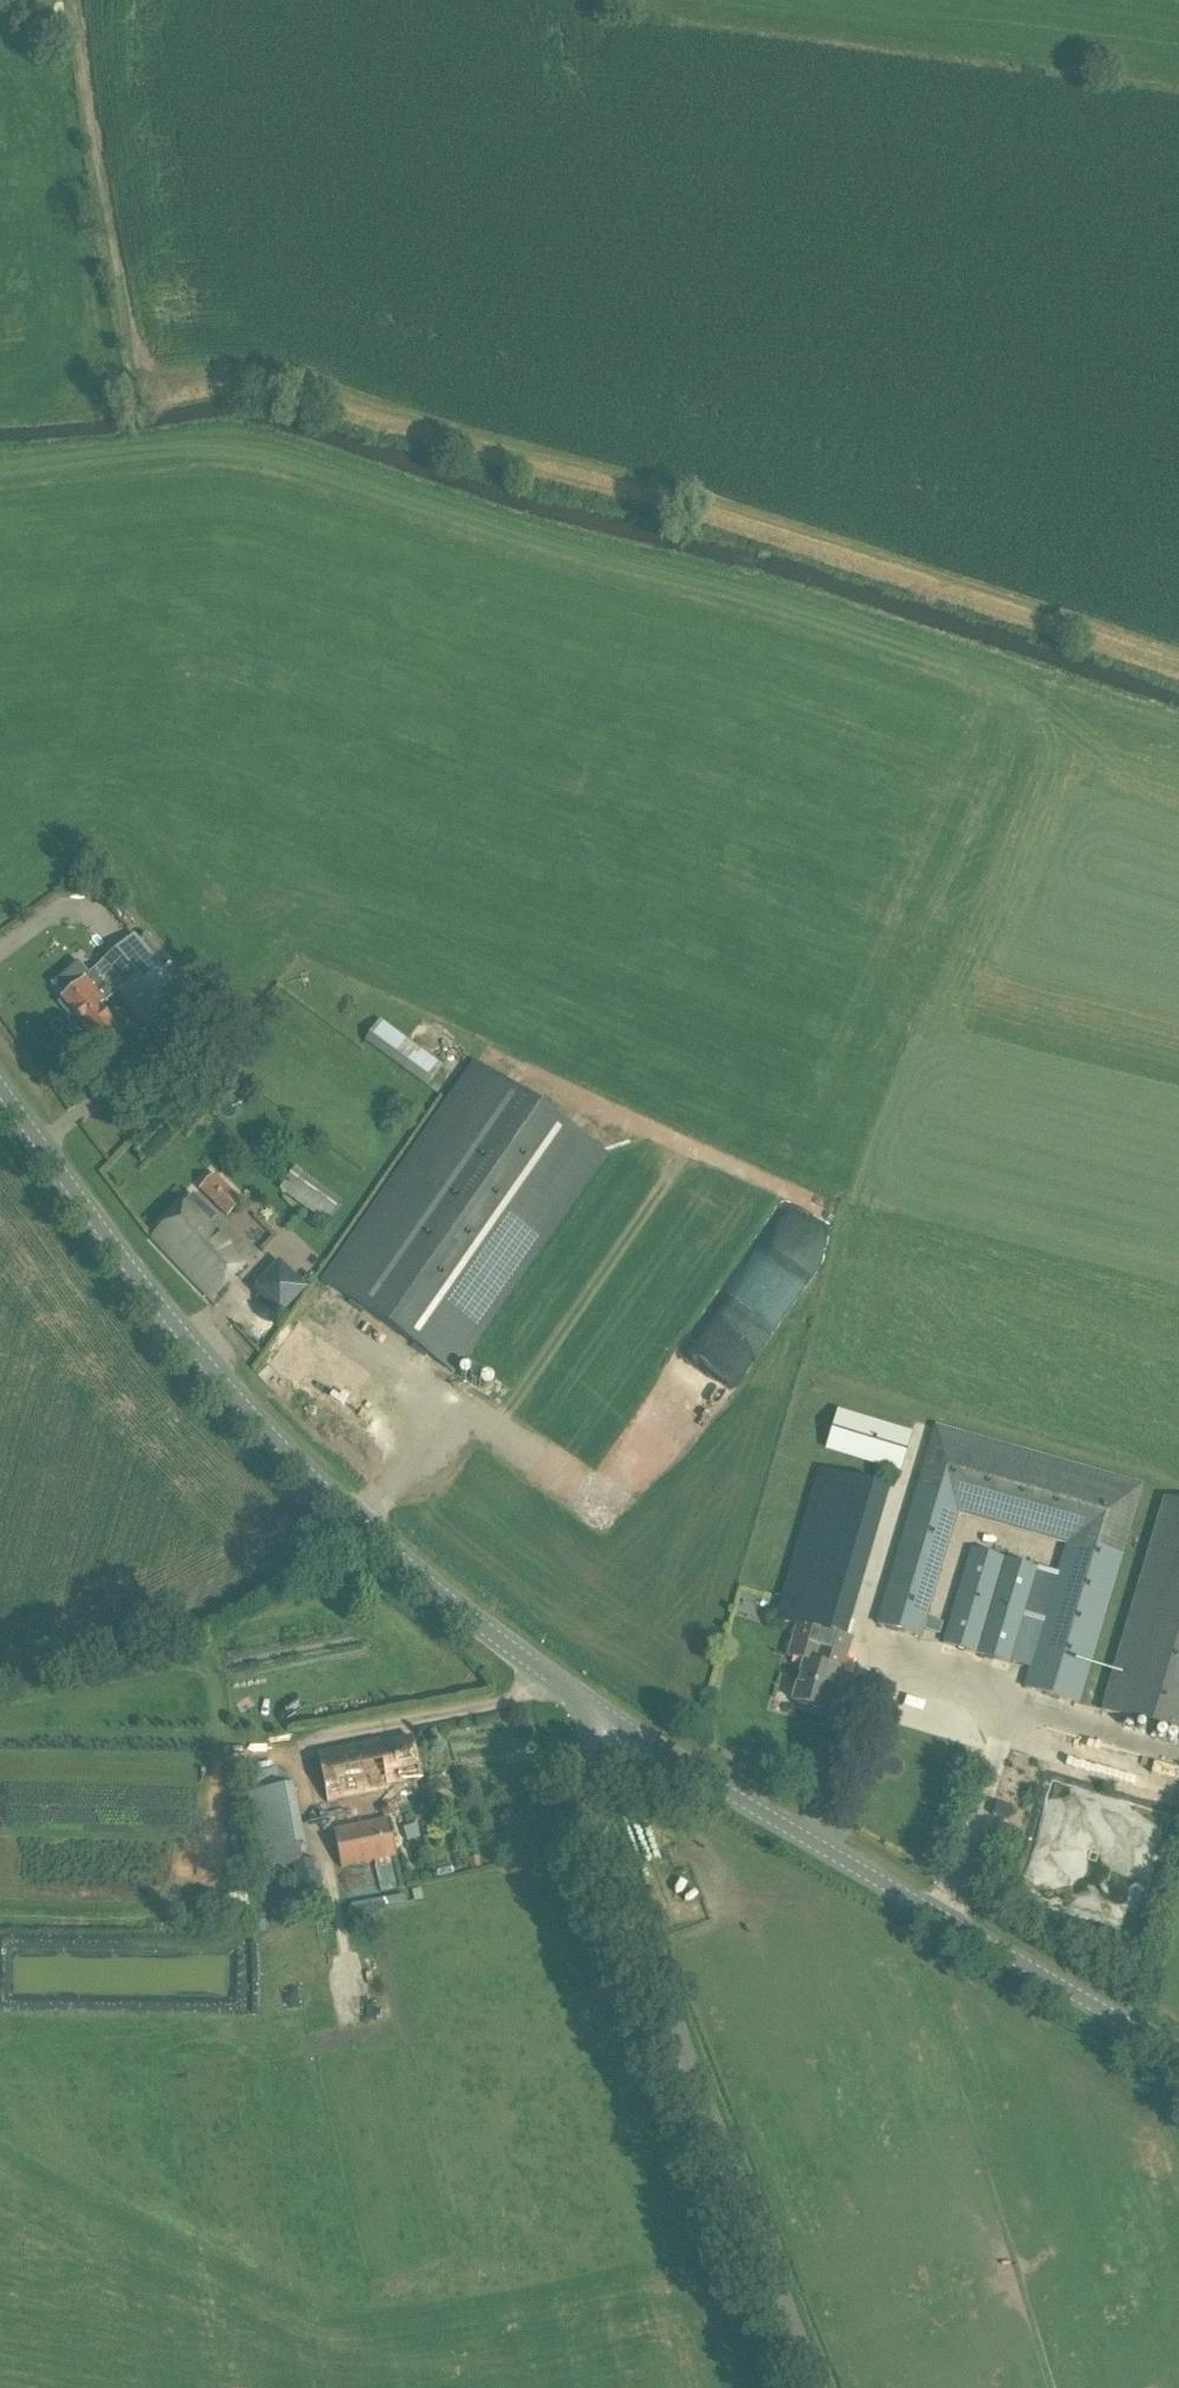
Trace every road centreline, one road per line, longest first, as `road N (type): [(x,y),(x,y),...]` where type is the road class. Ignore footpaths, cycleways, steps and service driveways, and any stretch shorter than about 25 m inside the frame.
road 1 (tertiary): [(603,1709),(487,1631),(381,1546),(194,1354),(0,1098)]
road 2 (unclassified): [(817,2387),(591,1797),(603,1709)]
road 3 (tertiary): [(1178,2049),(603,1709)]

